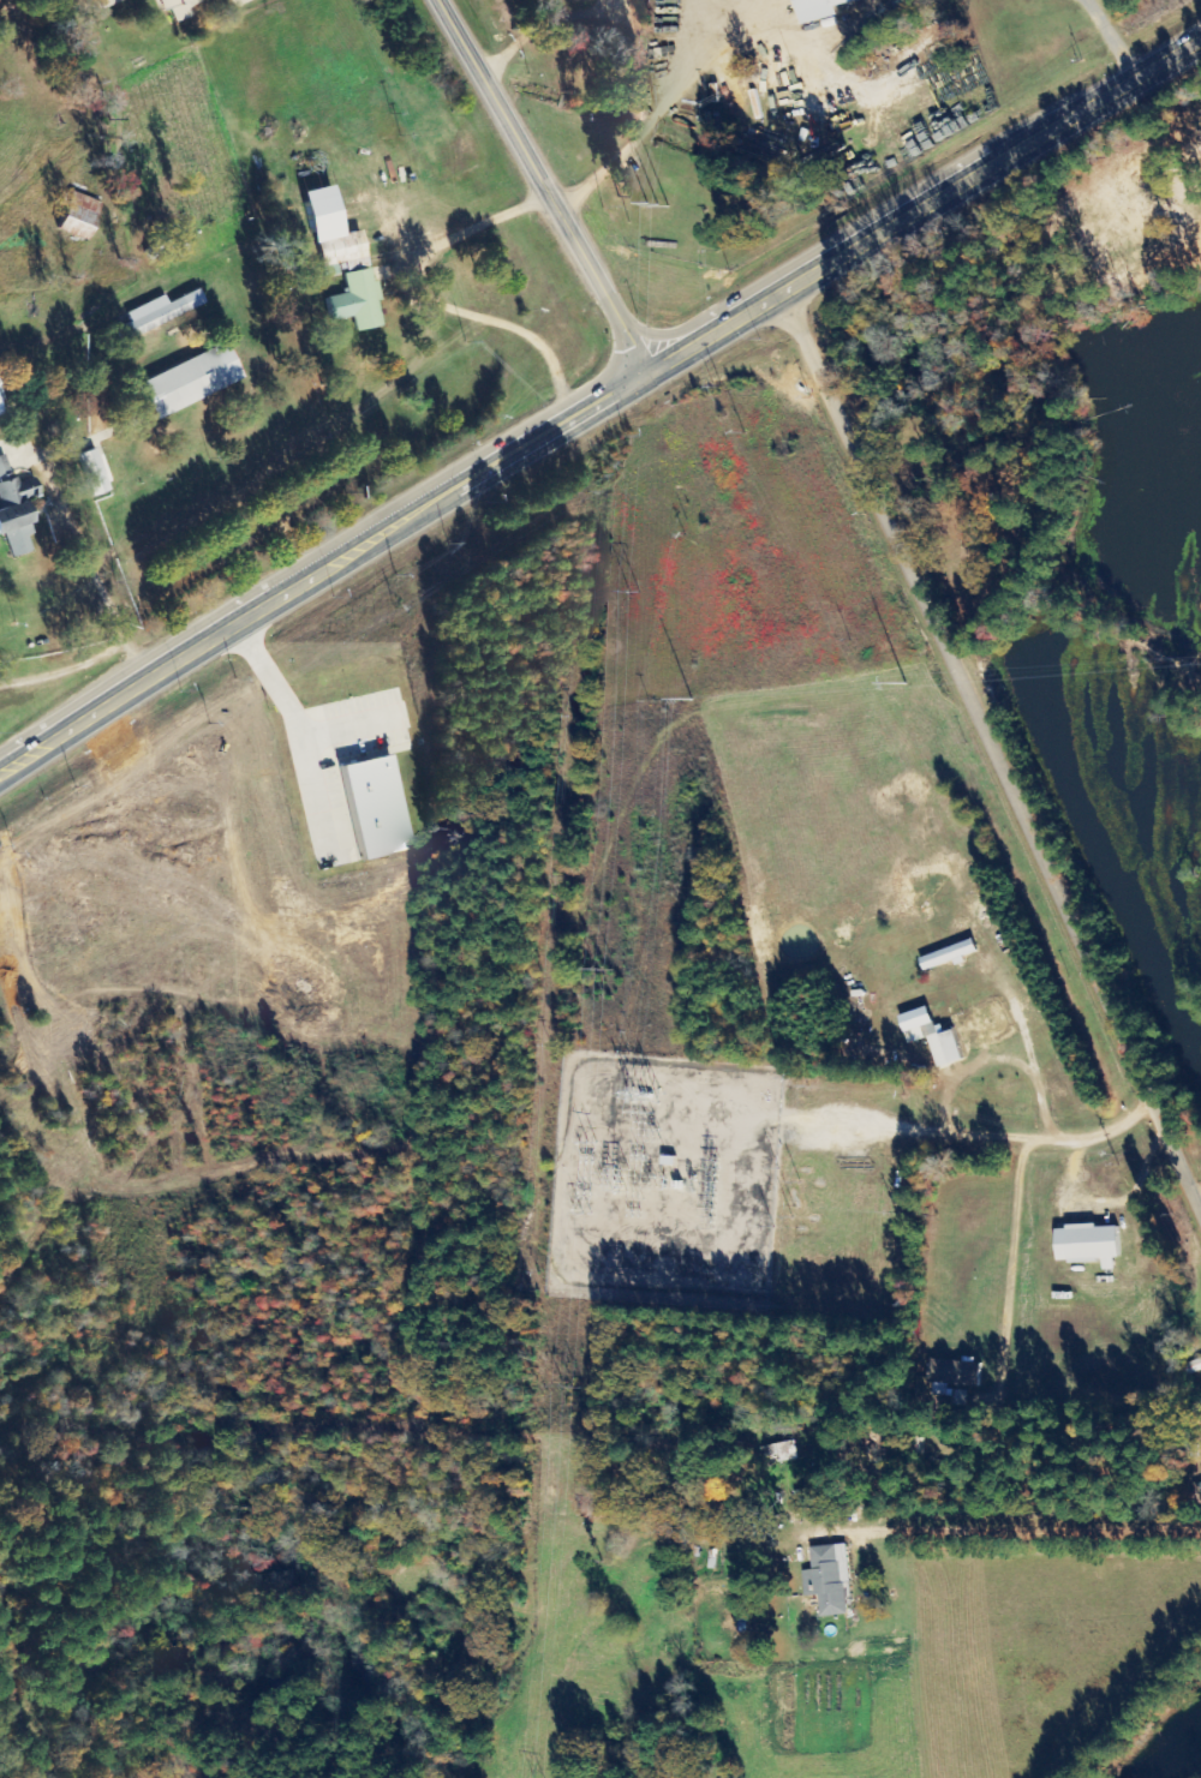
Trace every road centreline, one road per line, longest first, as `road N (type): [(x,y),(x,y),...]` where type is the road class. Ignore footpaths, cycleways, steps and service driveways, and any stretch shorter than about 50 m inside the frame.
road 1 (residential): [(1200,1193),(931,593),(782,295)]
road 2 (primary): [(0,777),(649,376)]
road 3 (primary): [(649,376),(1200,40)]
road 4 (tertiary): [(438,0),(649,376)]

